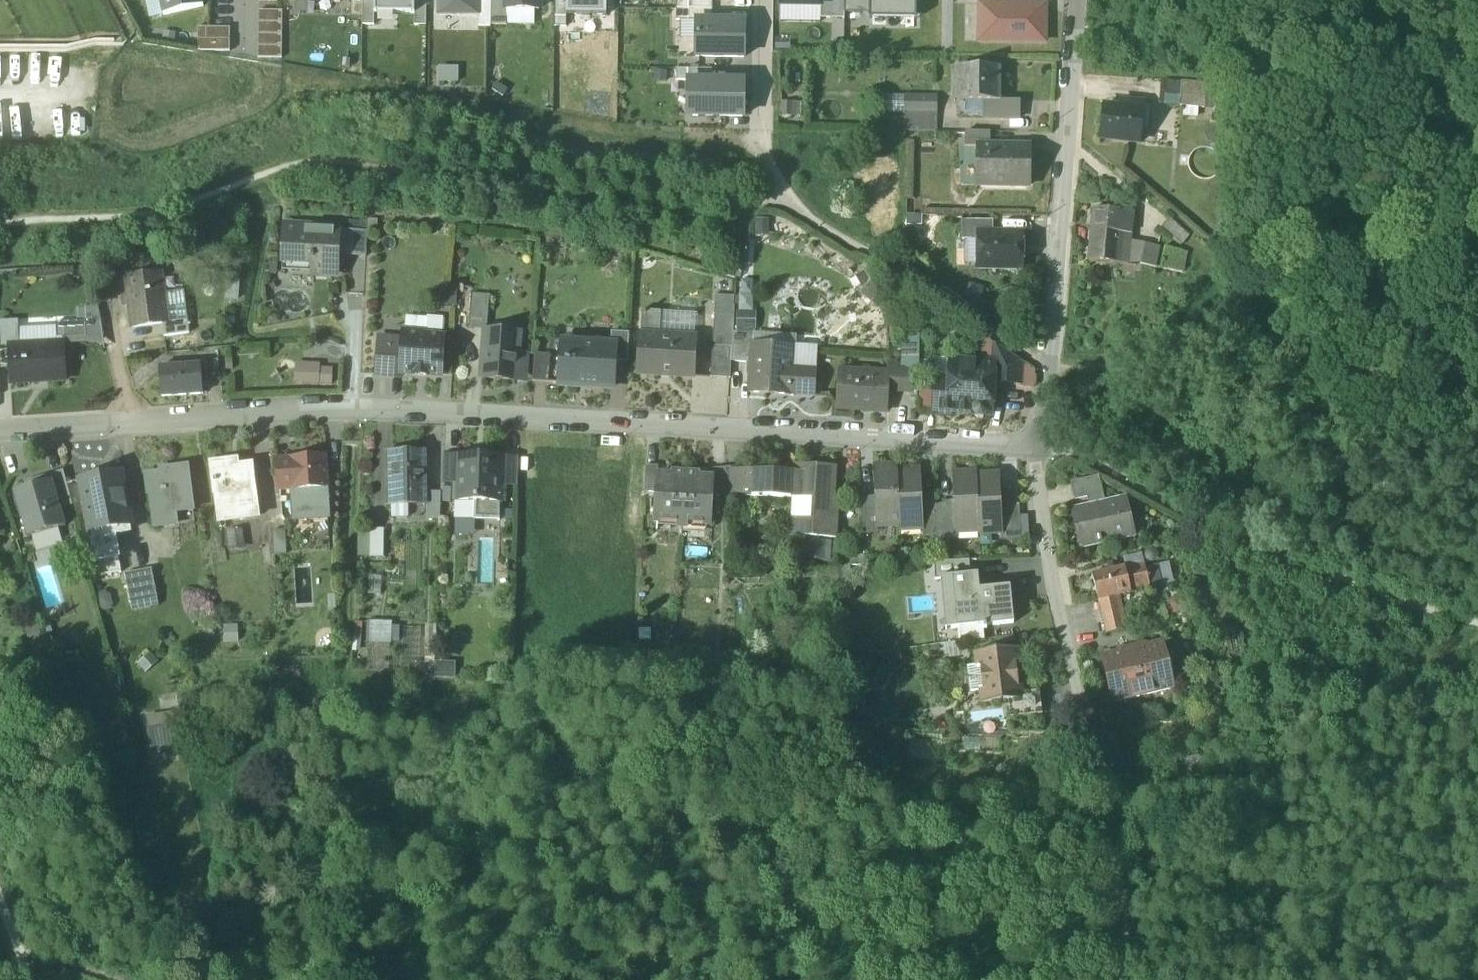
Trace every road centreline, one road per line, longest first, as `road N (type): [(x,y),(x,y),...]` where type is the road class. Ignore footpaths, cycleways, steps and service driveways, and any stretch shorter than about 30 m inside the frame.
road 1 (residential): [(0,431),(356,411),(1038,448)]
road 2 (residential): [(1038,448),(1048,551),(1102,789),(1126,979)]
road 3 (residential): [(1076,0),(1038,448)]
road 4 (track): [(1477,392),(1333,364),(1046,369)]
road 5 (residential): [(763,0),(761,125)]

